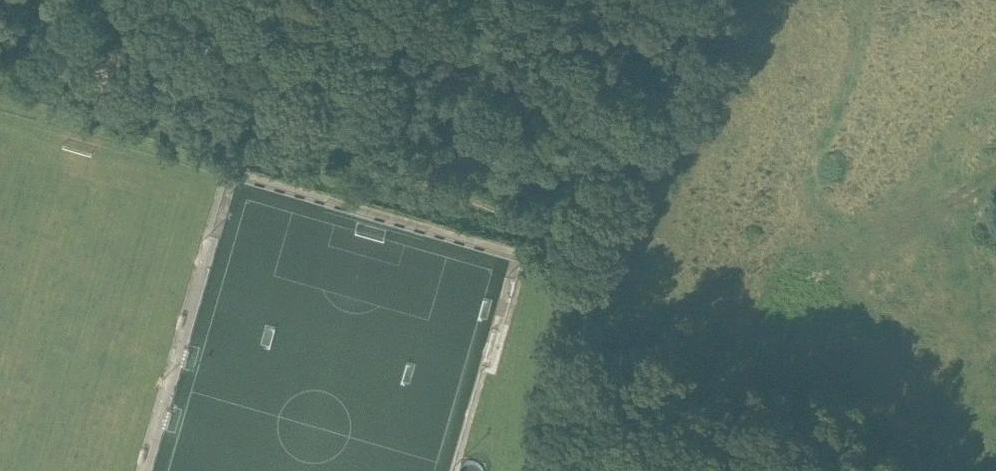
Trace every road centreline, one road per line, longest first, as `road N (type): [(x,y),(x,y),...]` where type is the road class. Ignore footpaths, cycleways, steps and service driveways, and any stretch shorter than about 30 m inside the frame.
road 1 (track): [(136,0),(100,68),(108,99),(141,106),(188,78)]

